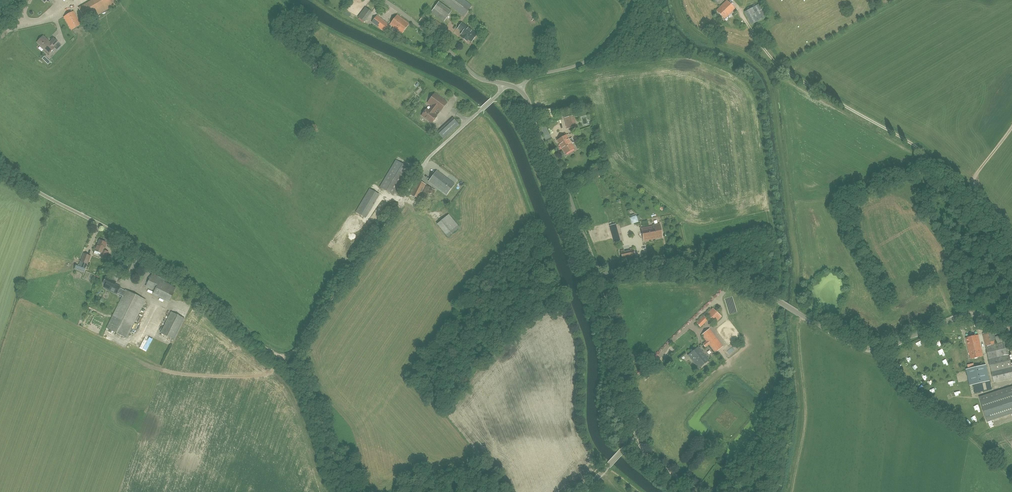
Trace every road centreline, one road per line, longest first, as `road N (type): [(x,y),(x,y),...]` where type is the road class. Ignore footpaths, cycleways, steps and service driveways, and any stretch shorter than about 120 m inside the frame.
road 1 (tertiary): [(1011,334),(965,315),(870,349),(707,261),(601,275)]
road 2 (tertiary): [(584,491),(637,430),(601,275)]
road 3 (unclassified): [(178,274),(36,191),(0,159)]
road 4 (tertiary): [(601,275),(519,89)]
road 5 (track): [(401,202),(306,341),(278,356)]
road 6 (track): [(800,314),(805,414),(791,491)]
road 7 (track): [(624,390),(739,277)]
road 8 (unclassified): [(401,202),(430,158),(509,85)]
road 9 (track): [(278,356),(311,385),(344,491)]
road 10 (tertiary): [(509,85),(476,76),(384,0)]
road 11 (unclassified): [(519,89),(534,75),(596,55),(632,0)]
road 12 (track): [(178,274),(278,356)]

